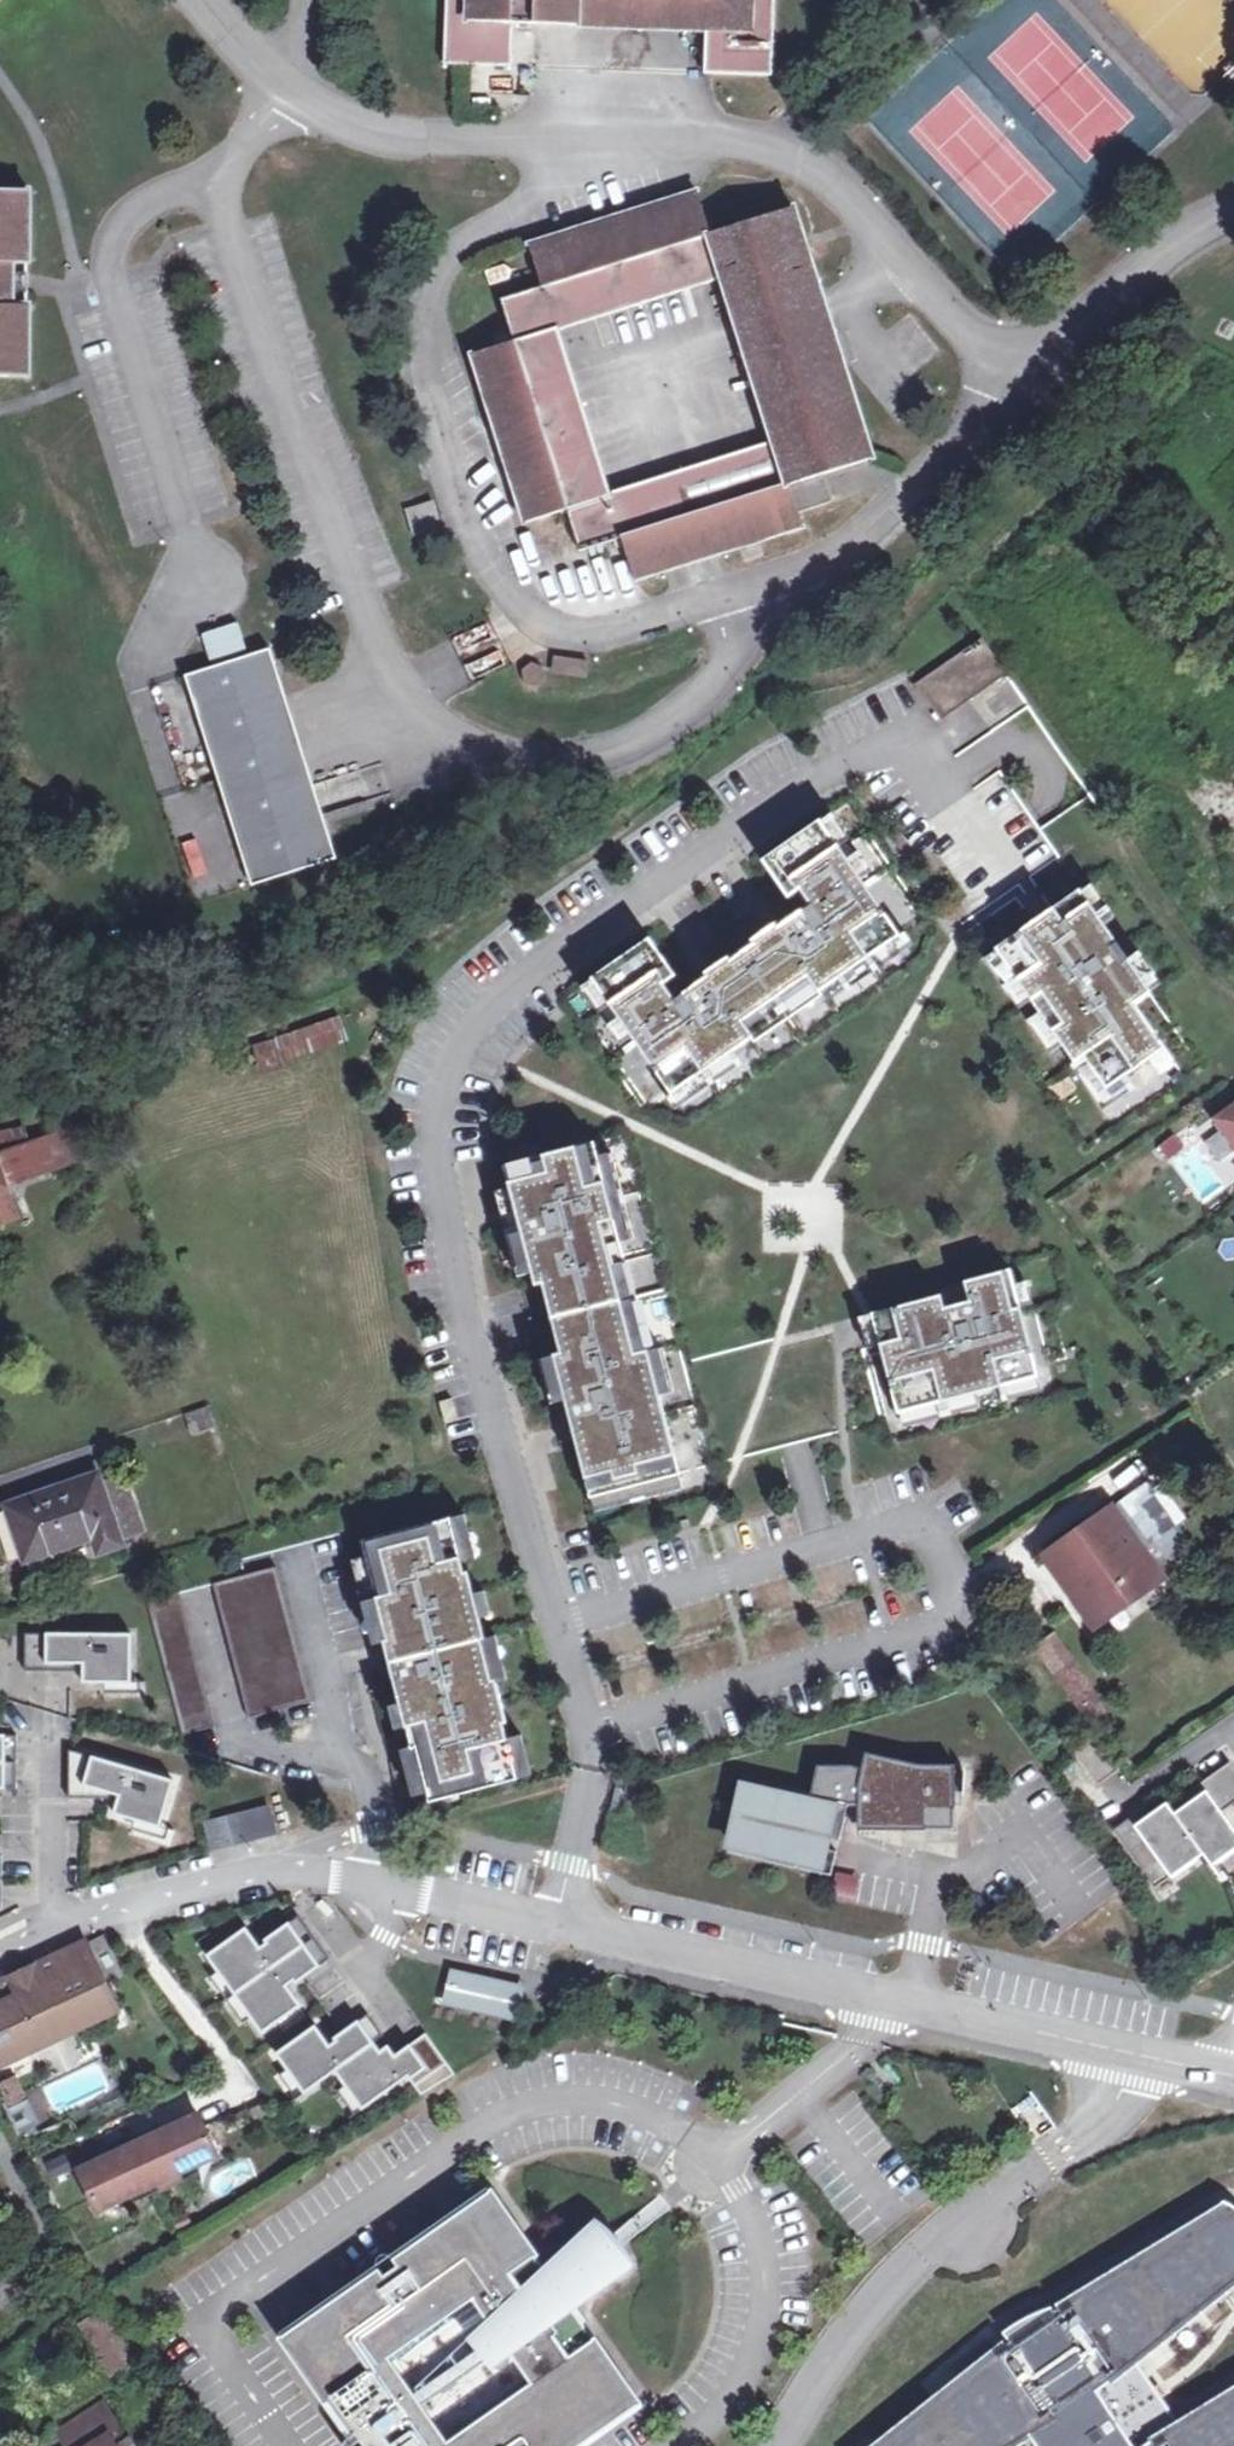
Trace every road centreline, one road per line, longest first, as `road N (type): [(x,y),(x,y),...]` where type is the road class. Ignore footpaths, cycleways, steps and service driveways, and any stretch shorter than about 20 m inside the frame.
road 1 (residential): [(546,1915),(594,1754),(461,1296),(433,1126),(470,1021),(553,949),(811,776),(908,735),(1006,862)]
road 2 (residential): [(1233,216),(1032,347),(937,309),(822,184),(690,136),(390,146),(295,109),(201,0)]
road 3 (residential): [(546,1915),(1233,2079)]
road 4 (residential): [(0,1954),(88,1915),(327,1866),(546,1915)]

